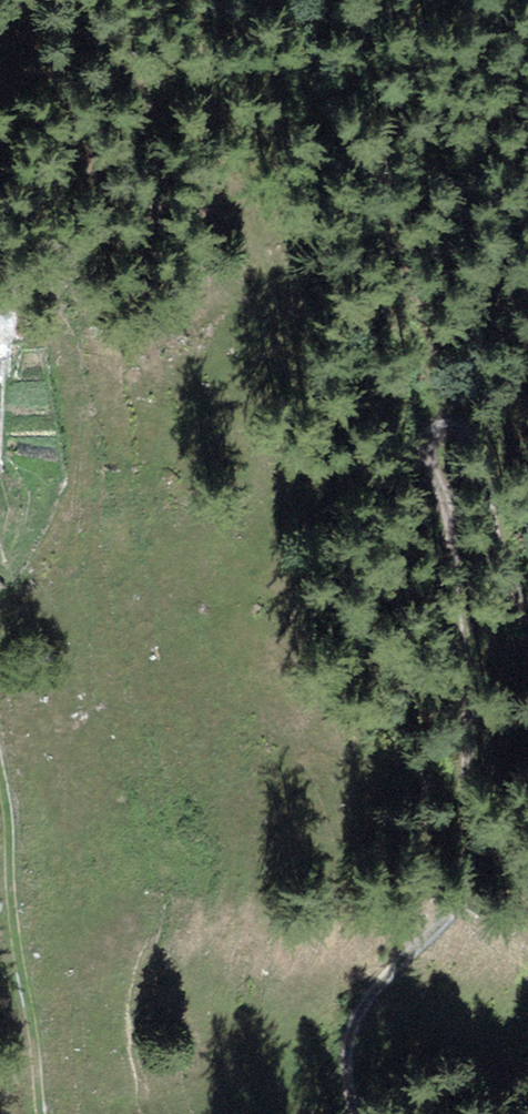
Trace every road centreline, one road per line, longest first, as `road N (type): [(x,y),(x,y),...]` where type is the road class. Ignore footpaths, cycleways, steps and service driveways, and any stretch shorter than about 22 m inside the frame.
road 1 (track): [(527,622),(497,537),(475,444),(458,425),(435,428),(423,445),(476,715),(482,867),(442,928),(385,977),(359,1018),(348,1051),(355,1113)]
road 2 (track): [(435,428),(415,294),(327,146),(256,0)]
road 3 (track): [(0,778),(12,824),(10,910),(39,1113)]

